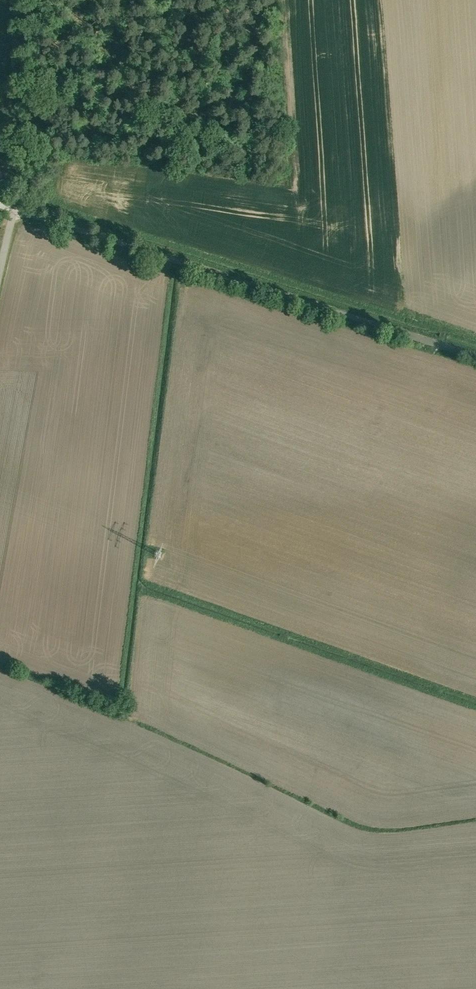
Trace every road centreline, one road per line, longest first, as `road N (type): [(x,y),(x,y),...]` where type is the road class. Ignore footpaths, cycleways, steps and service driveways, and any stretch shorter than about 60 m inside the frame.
road 1 (unclassified): [(475,345),(23,199),(0,265)]

